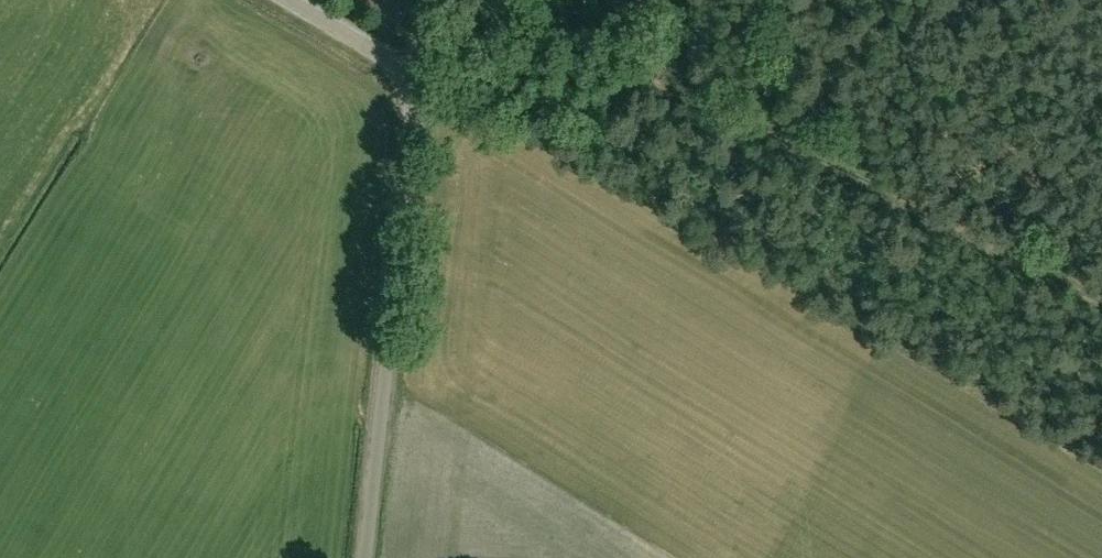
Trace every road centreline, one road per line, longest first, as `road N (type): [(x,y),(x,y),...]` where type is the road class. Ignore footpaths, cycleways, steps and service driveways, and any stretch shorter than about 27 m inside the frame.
road 1 (track): [(1101,288),(569,27),(423,52)]
road 2 (unclassified): [(364,557),(413,92),(384,57),(288,0)]

